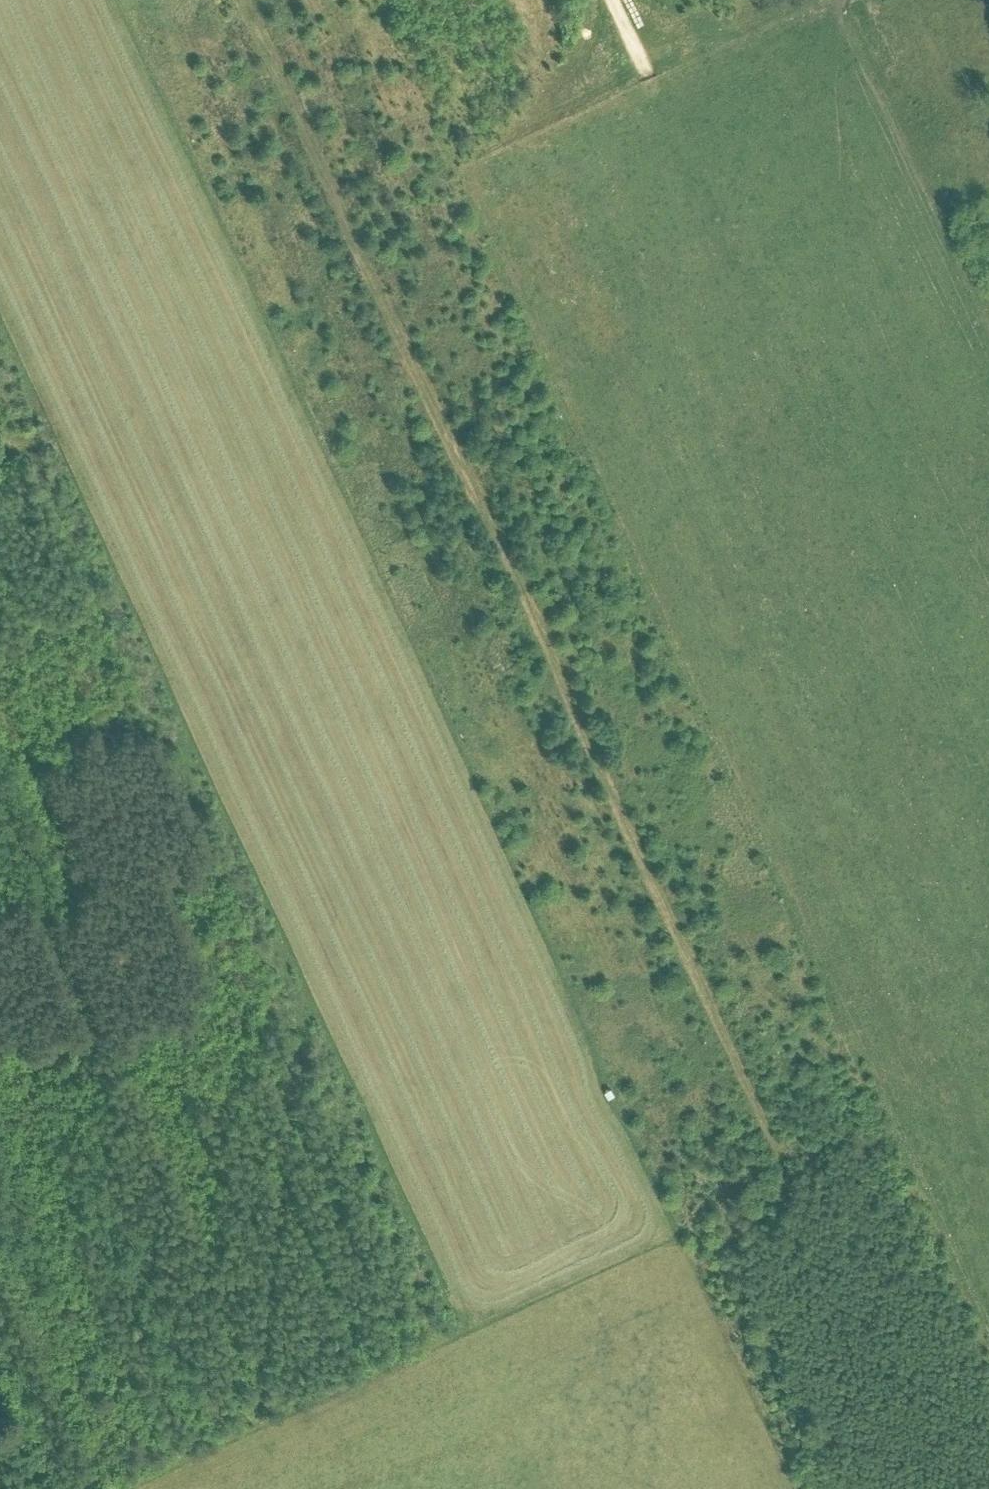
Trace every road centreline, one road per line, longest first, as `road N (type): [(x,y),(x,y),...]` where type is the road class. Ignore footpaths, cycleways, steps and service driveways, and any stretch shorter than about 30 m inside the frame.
road 1 (track): [(0,1374),(55,1488)]

